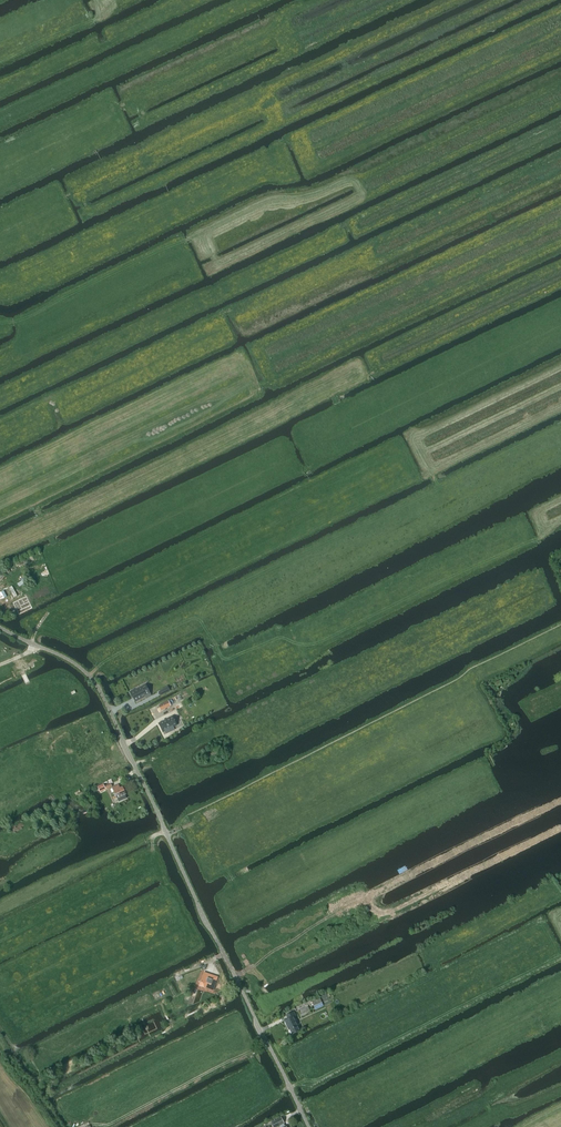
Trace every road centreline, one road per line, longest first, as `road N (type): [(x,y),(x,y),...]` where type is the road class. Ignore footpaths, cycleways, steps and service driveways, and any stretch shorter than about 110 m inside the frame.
road 1 (tertiary): [(309,1126),(101,693),(72,662),(36,645)]

